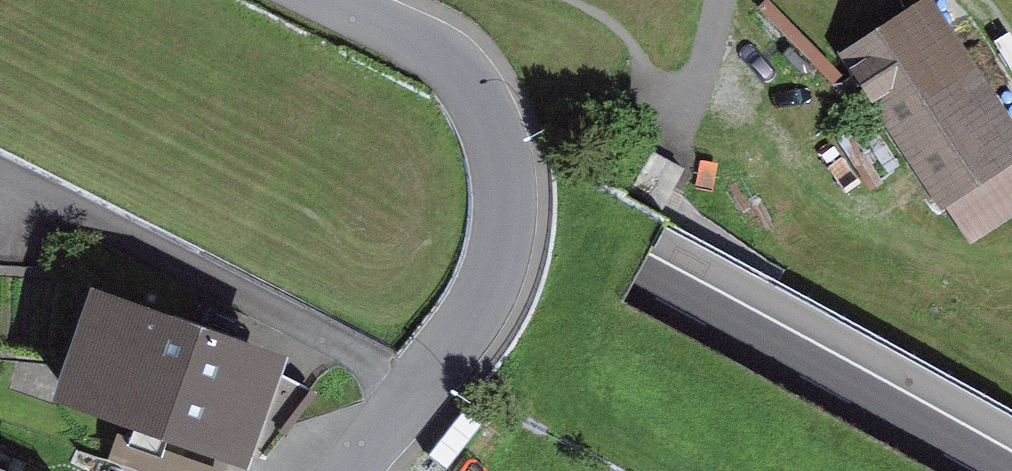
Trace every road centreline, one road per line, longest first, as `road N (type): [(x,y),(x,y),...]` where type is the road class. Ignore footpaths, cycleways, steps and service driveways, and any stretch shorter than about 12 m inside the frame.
road 1 (motorway): [(992,470),(397,129),(121,0)]
road 2 (motorway): [(0,54),(481,282),(800,470)]
road 3 (residential): [(338,0),(452,58),(503,123),(500,242),(429,369),(344,470)]

